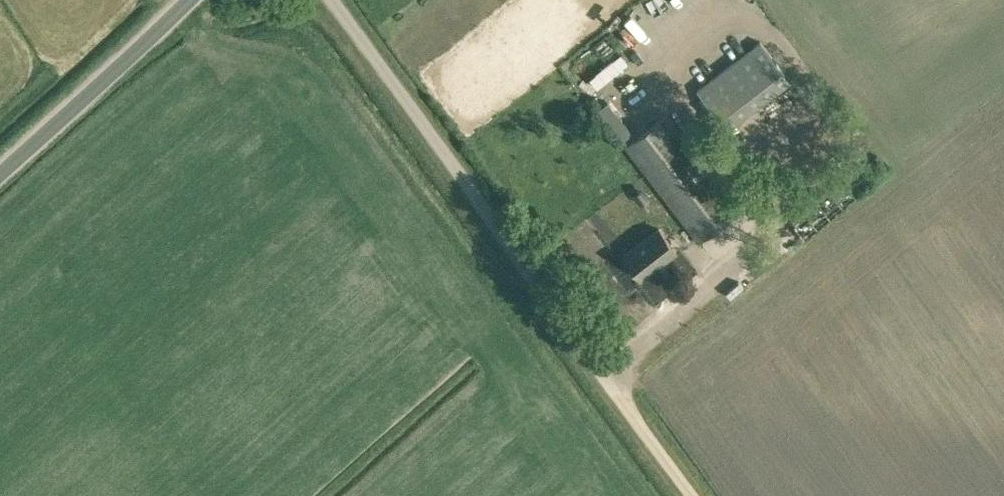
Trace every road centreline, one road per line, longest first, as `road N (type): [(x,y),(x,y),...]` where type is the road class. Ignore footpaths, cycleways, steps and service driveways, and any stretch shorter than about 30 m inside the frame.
road 1 (unclassified): [(606,377),(331,0)]
road 2 (unclassified): [(0,172),(189,0)]
road 3 (track): [(693,495),(606,377)]

